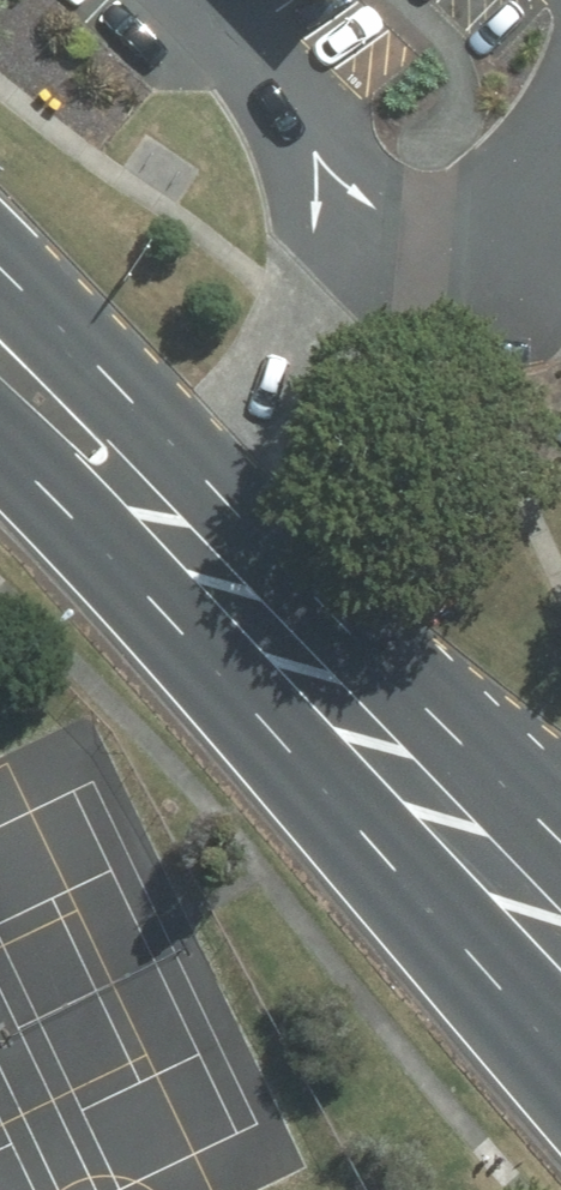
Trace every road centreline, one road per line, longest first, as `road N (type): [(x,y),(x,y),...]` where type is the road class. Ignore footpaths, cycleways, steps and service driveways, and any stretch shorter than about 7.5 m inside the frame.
road 1 (primary): [(560,1066),(125,560),(0,444)]
road 2 (primary): [(0,261),(312,583)]
road 3 (primary): [(312,583),(560,844)]
road 4 (primary): [(312,583),(560,755)]

